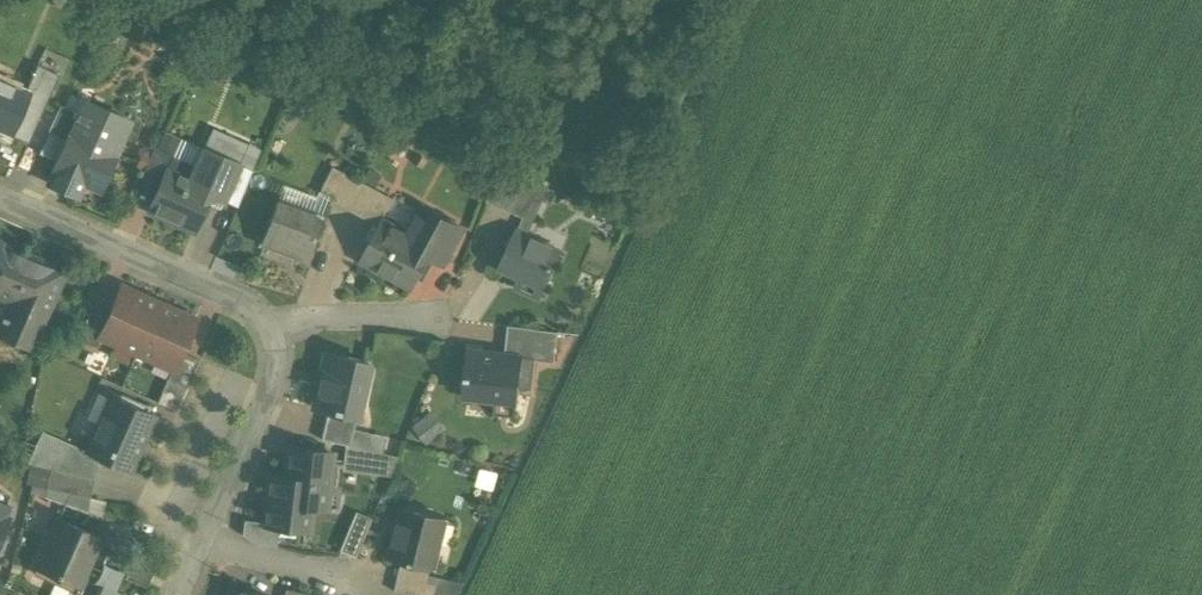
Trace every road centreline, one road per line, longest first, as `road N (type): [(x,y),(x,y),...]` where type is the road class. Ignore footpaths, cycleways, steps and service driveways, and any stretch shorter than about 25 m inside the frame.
road 1 (residential): [(180,594),(267,396),(271,328),(240,304),(0,200)]

